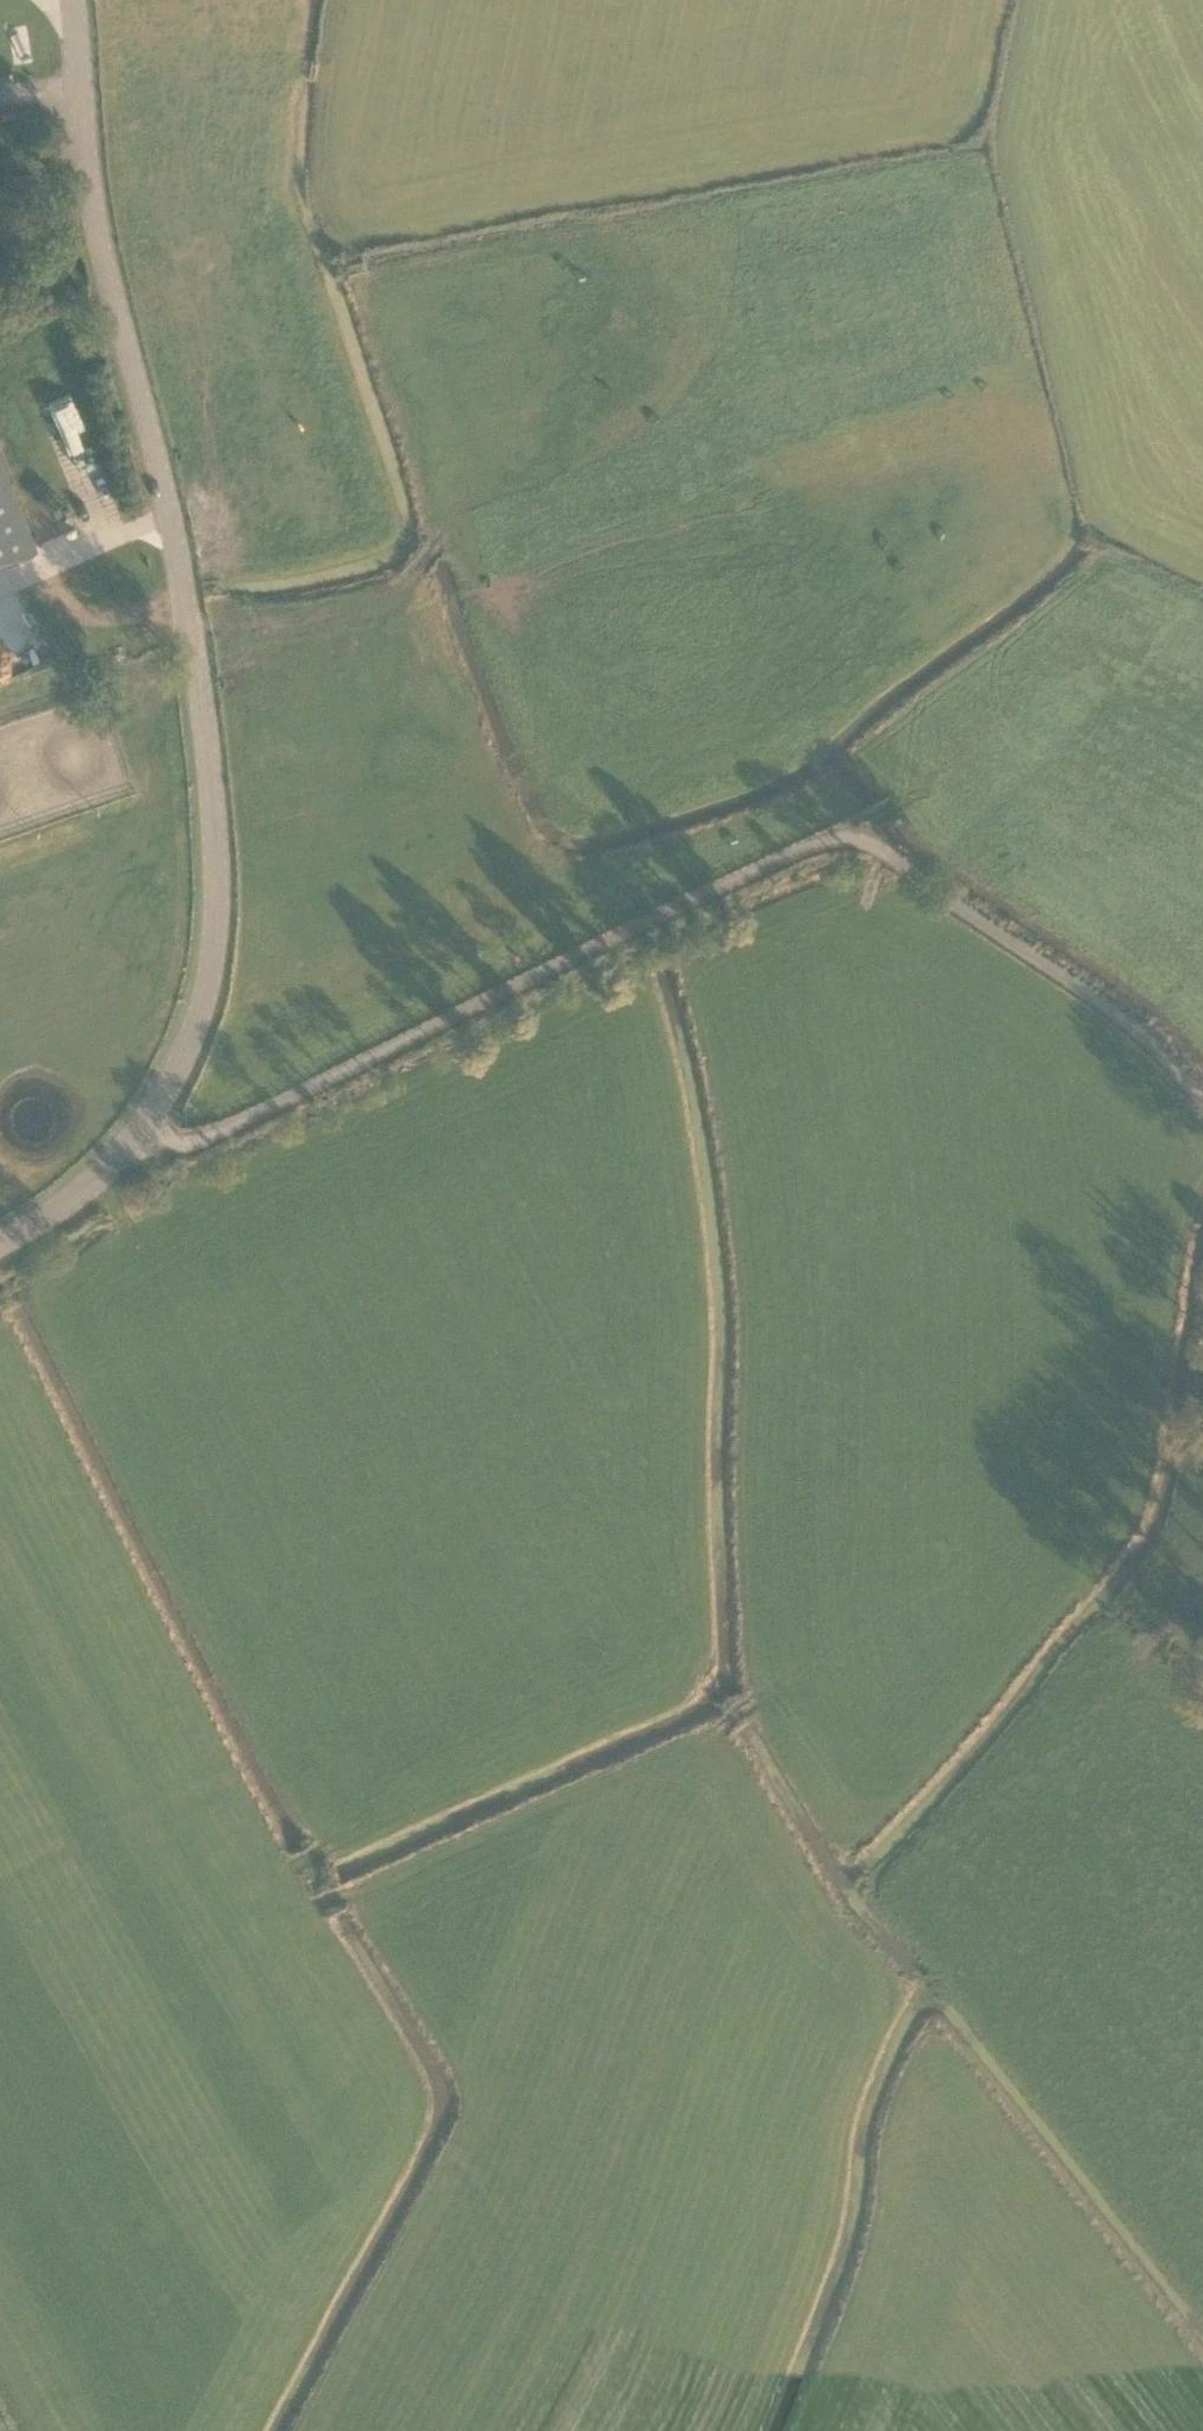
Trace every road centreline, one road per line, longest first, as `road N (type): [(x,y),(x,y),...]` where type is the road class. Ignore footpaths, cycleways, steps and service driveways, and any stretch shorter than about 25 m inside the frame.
road 1 (tertiary): [(0,1239),(89,1182),(137,1131),(197,1018),(214,935),(207,749),(186,584),(99,239),(72,0)]

